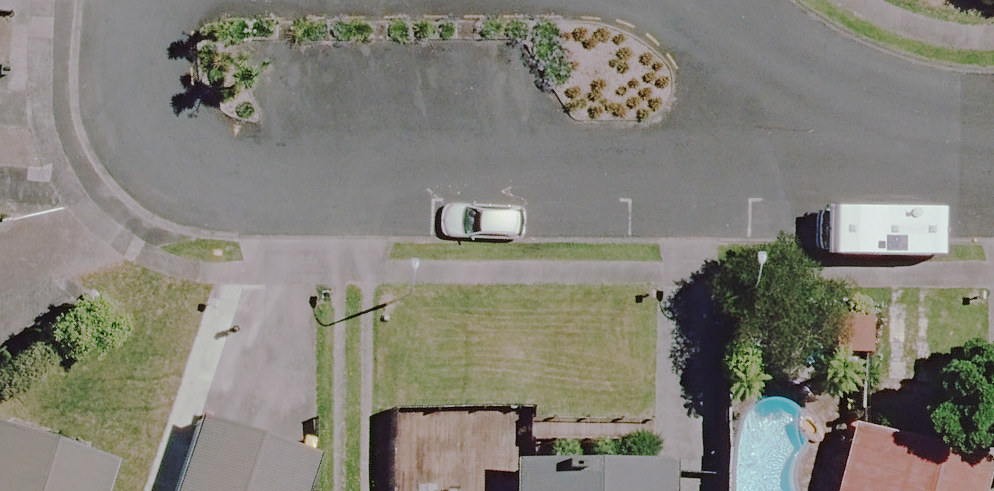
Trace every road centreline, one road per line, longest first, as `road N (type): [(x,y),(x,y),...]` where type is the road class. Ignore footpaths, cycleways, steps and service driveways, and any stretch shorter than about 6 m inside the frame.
road 1 (residential): [(223,171),(897,149)]
road 2 (residential): [(897,149),(687,0)]
road 3 (residential): [(151,0),(144,123),(223,171)]

